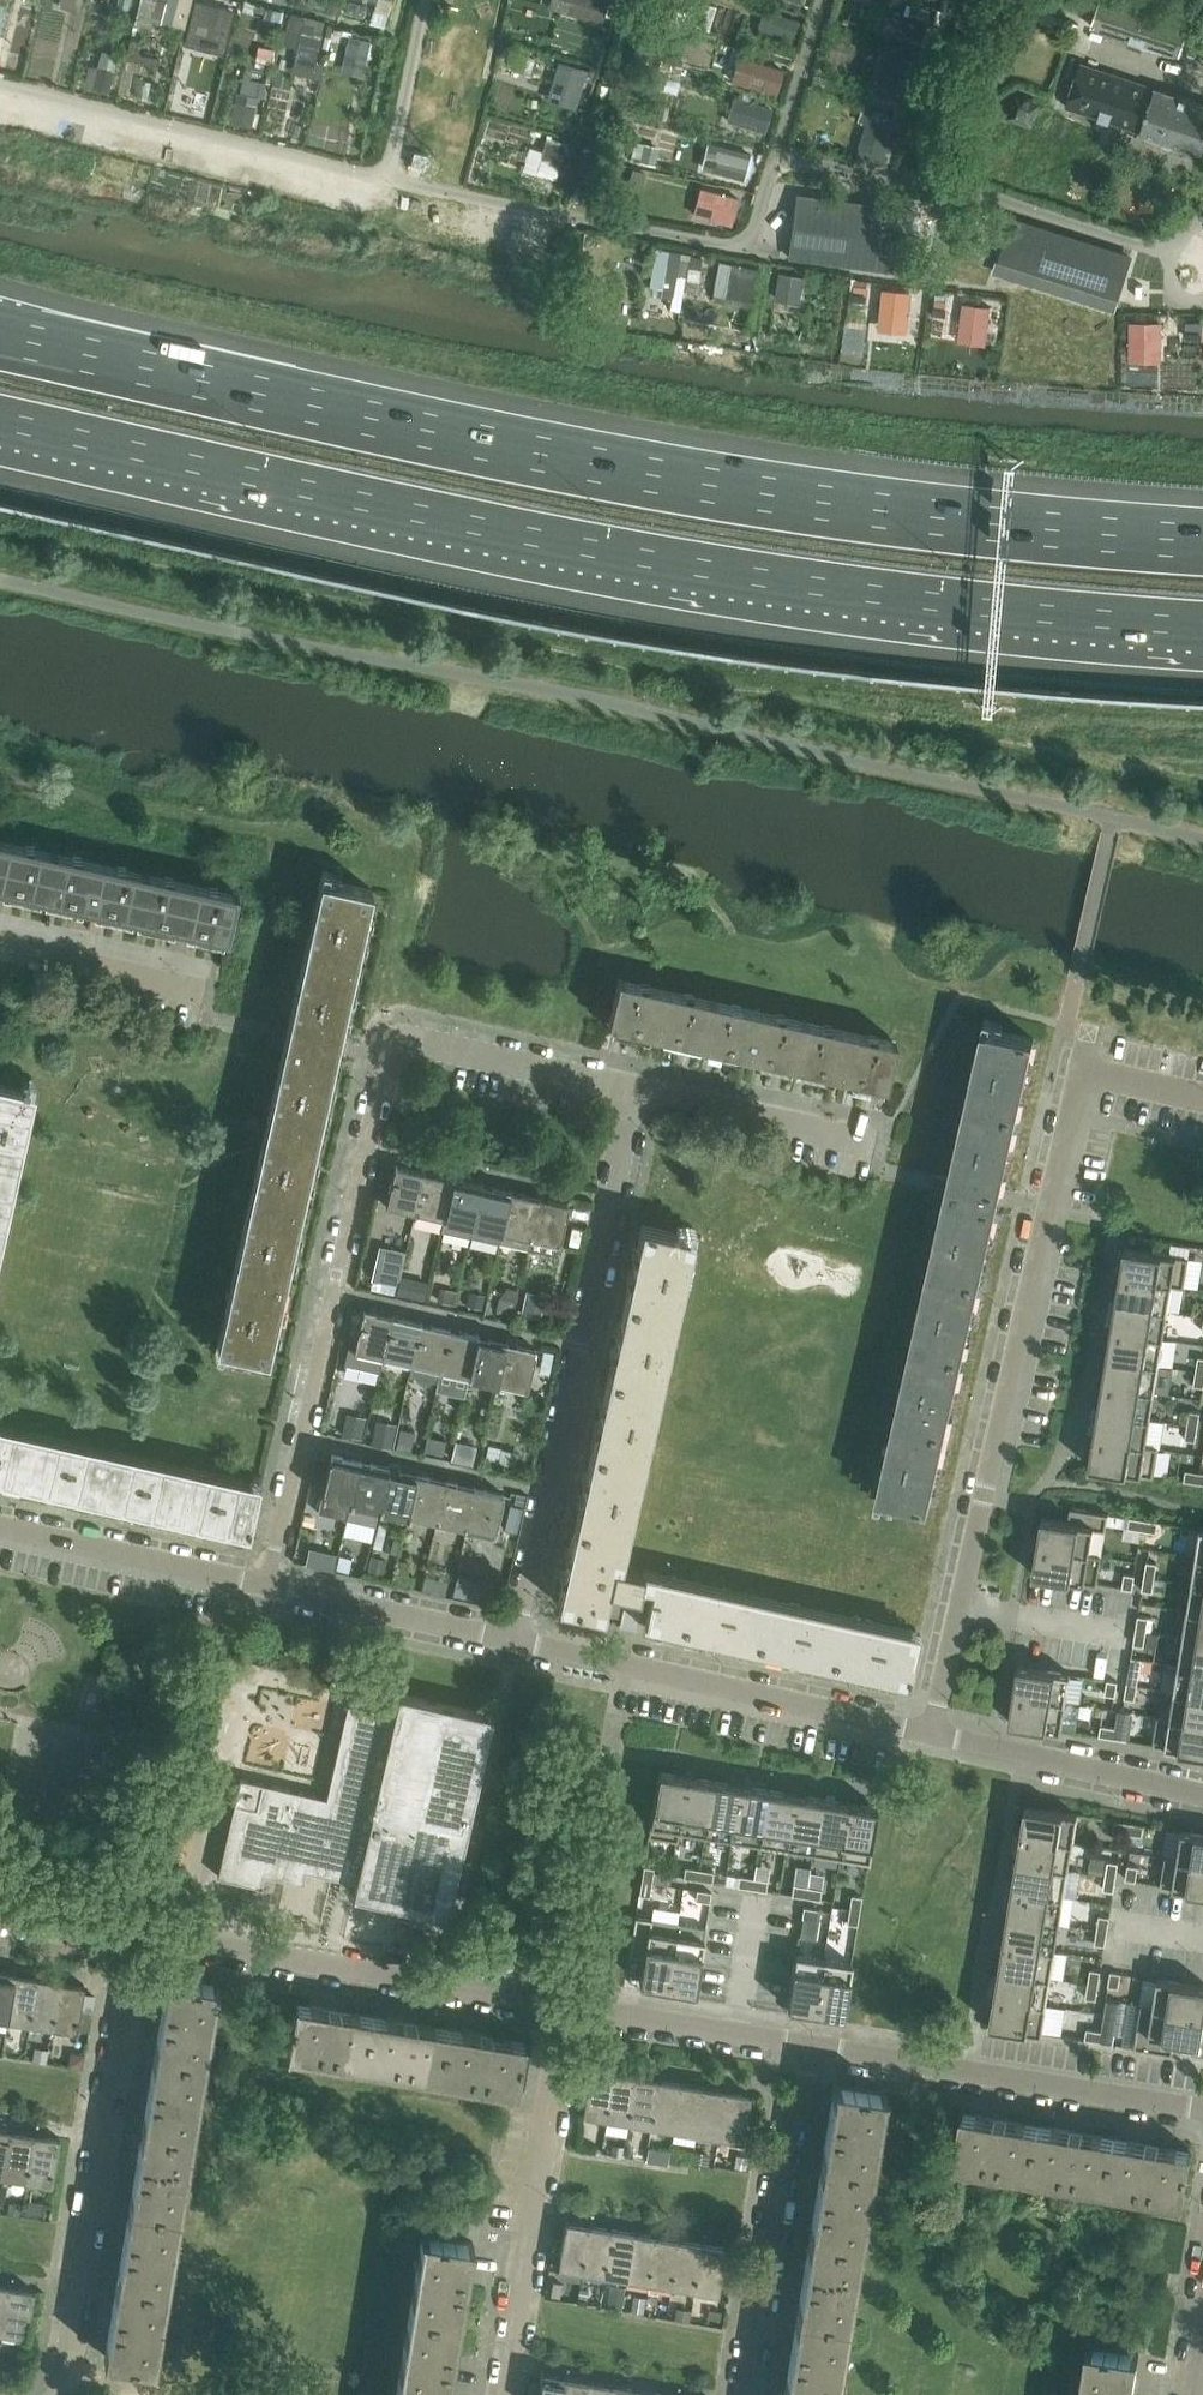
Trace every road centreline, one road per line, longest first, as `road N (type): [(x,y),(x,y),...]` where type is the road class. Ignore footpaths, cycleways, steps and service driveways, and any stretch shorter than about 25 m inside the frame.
road 1 (motorway): [(0,417),(317,491),(751,576),(1202,627)]
road 2 (motorway): [(1202,541),(761,493),(0,335)]
road 3 (residential): [(267,1587),(392,1032),(634,1089)]
road 4 (residential): [(932,1732),(1088,1034)]
road 5 (residential): [(634,1089),(513,1640)]
road 6 (residential): [(138,1935),(62,2394)]
road 7 (residential): [(565,2004),(138,1935)]
road 8 (residential): [(932,1732),(513,1640)]
road 9 (residential): [(1202,2107),(808,2042)]
road 10 (residential): [(504,2394),(565,2004)]
road 11 (residential): [(808,2042),(749,2394)]
road 12 (residential): [(1202,1795),(932,1732)]
road 13 (residential): [(267,1587),(0,1526)]
road 14 (track): [(1101,230),(1117,160),(1104,132),(1082,126),(1043,92),(1019,94),(964,119)]
road 15 (residential): [(513,1640),(267,1587)]
road 16 (residential): [(808,2042),(565,2004)]
road 17 (residential): [(868,1140),(634,1089)]
road 18 (residential): [(193,989),(0,948)]
road 19 (residential): [(138,1935),(0,1914)]

